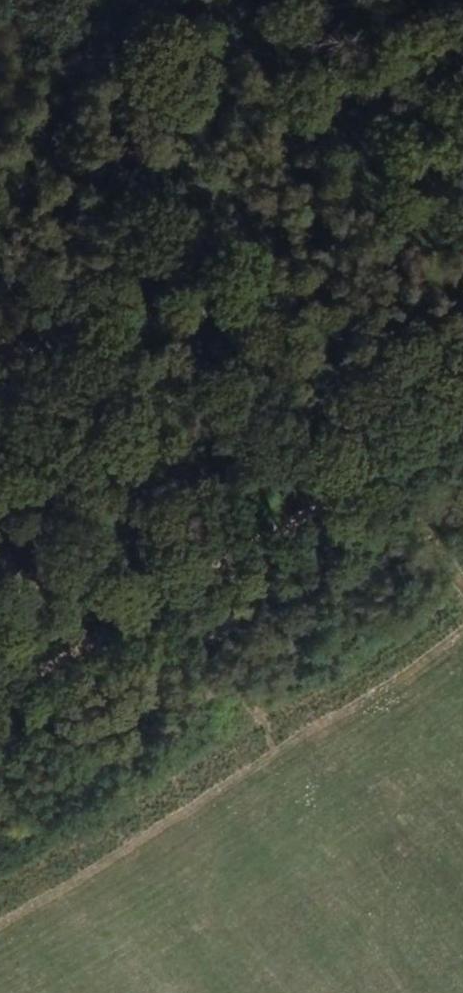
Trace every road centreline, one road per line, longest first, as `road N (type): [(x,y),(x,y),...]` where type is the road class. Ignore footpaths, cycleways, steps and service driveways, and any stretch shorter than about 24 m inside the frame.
road 1 (track): [(462,471),(0,743)]

